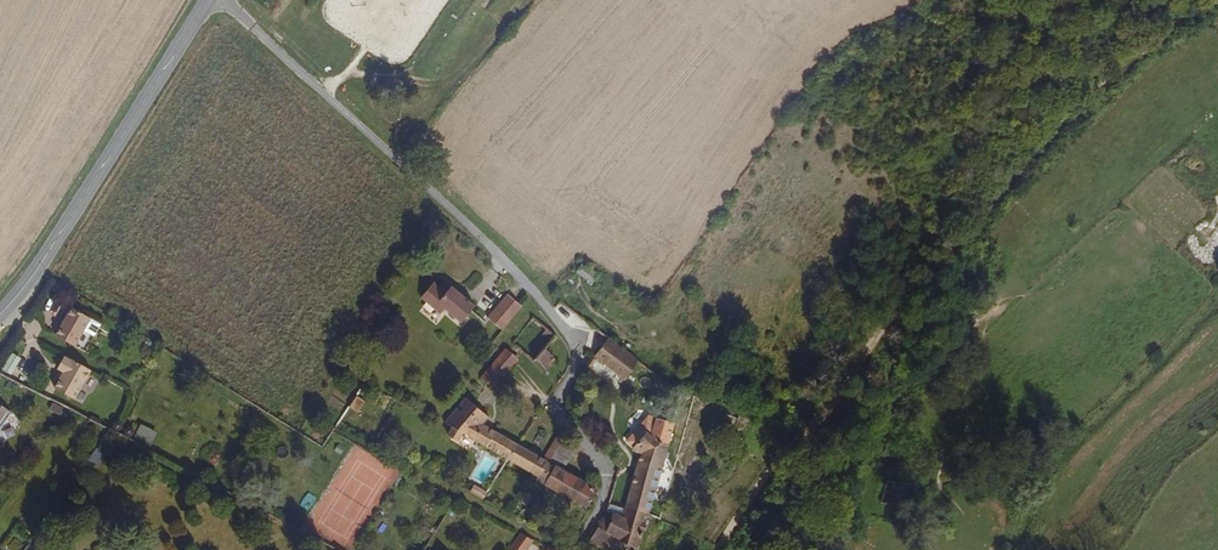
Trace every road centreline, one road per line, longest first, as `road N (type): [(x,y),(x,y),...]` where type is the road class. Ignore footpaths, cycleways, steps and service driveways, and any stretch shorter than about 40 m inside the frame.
road 1 (residential): [(573,549),(607,483),(558,411),(574,372),(570,337),(480,235),(225,0)]
road 2 (track): [(856,351),(1086,95),(1204,0)]
road 3 (tertiary): [(0,314),(209,0)]
road 4 (residential): [(721,549),(856,351)]
road 5 (track): [(524,0),(461,76),(440,82),(350,71)]

